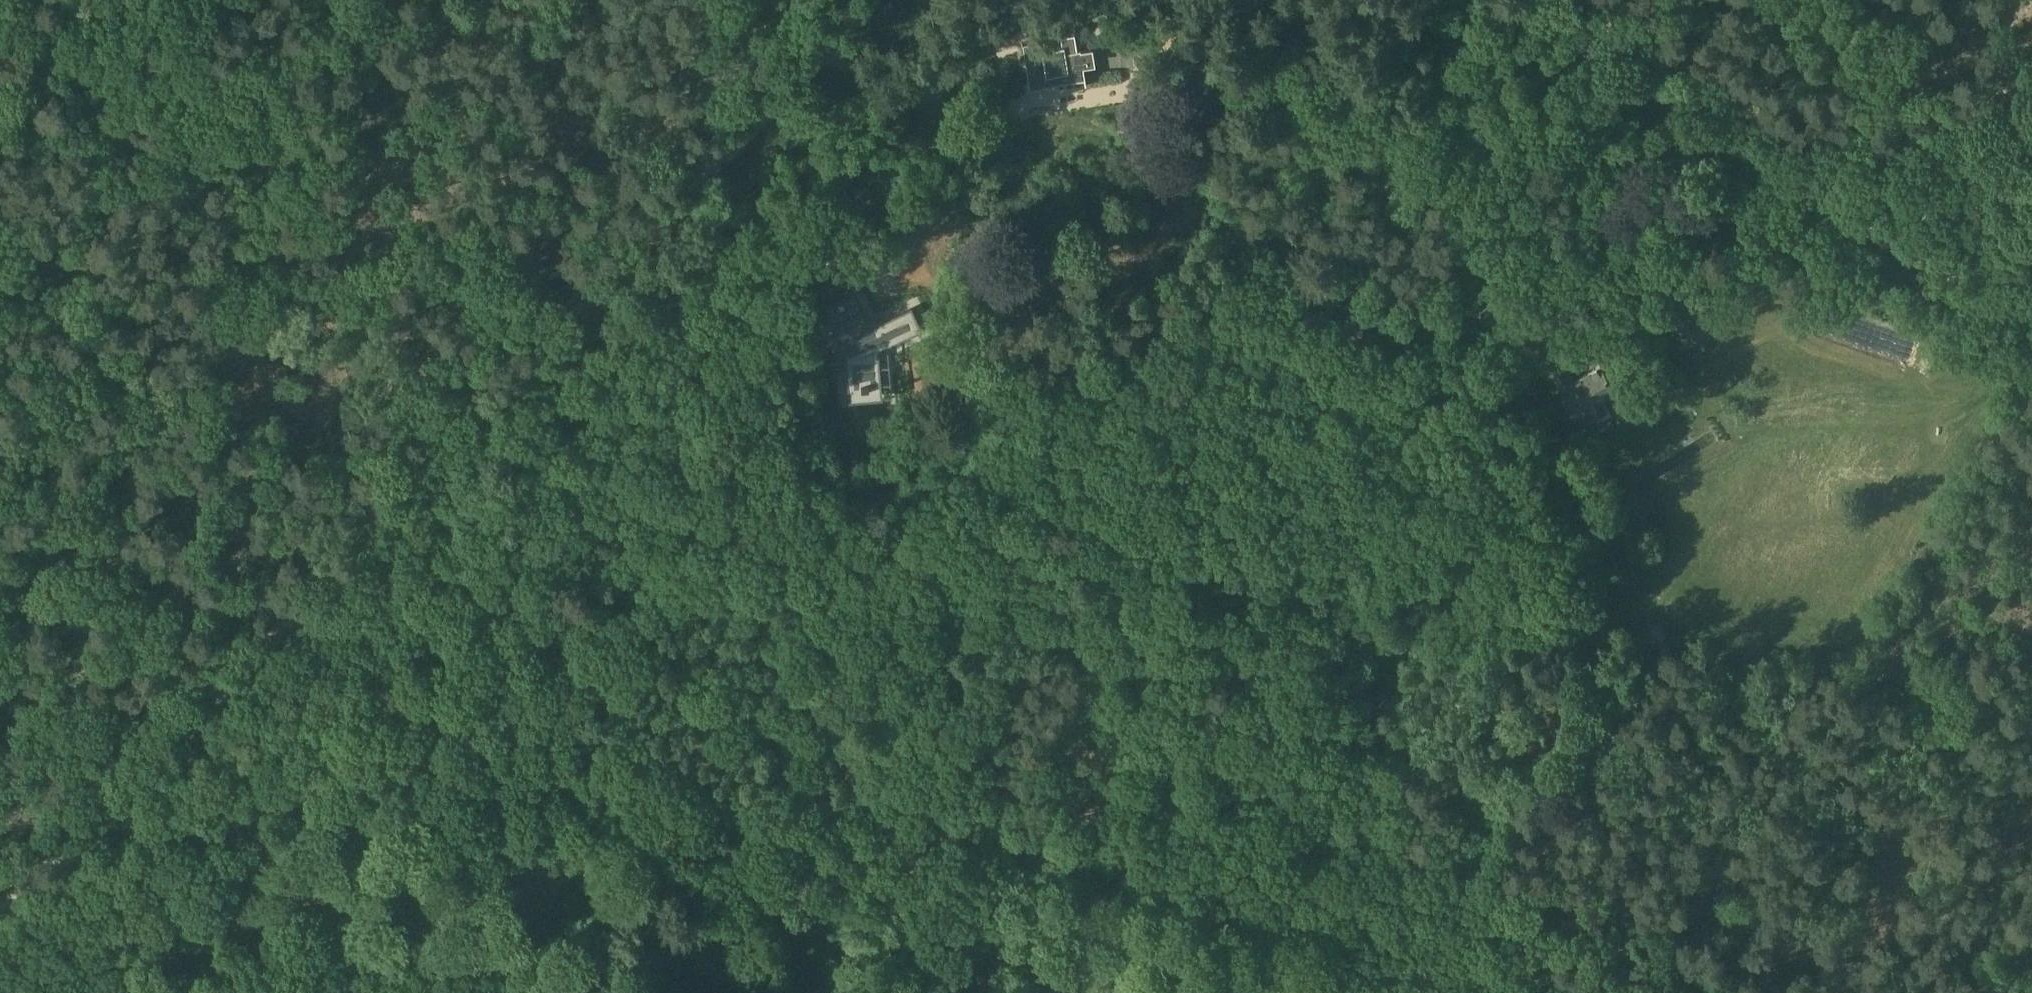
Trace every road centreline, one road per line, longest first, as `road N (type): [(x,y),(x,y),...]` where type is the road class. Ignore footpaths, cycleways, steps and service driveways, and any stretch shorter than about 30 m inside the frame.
road 1 (track): [(211,709),(871,0)]
road 2 (track): [(2031,329),(1514,0)]
road 3 (track): [(0,904),(211,709)]

